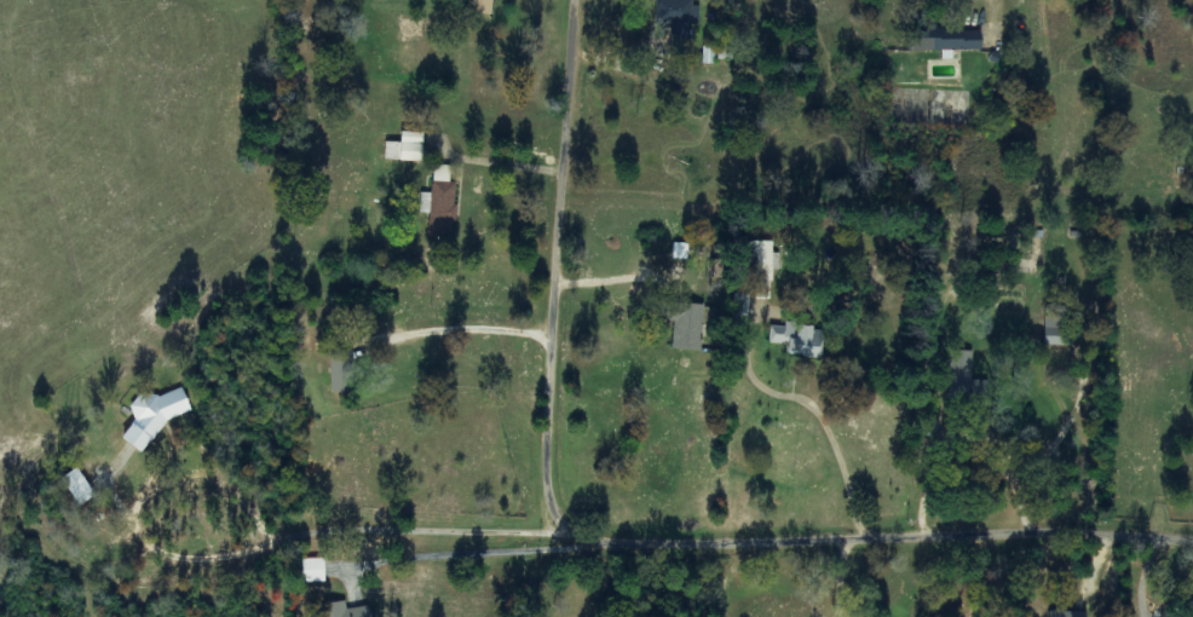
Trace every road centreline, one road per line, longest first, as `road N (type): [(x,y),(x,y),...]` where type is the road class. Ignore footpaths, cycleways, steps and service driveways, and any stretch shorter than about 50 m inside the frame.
road 1 (residential): [(1192,499),(649,479),(584,454),(580,277),(601,0)]

